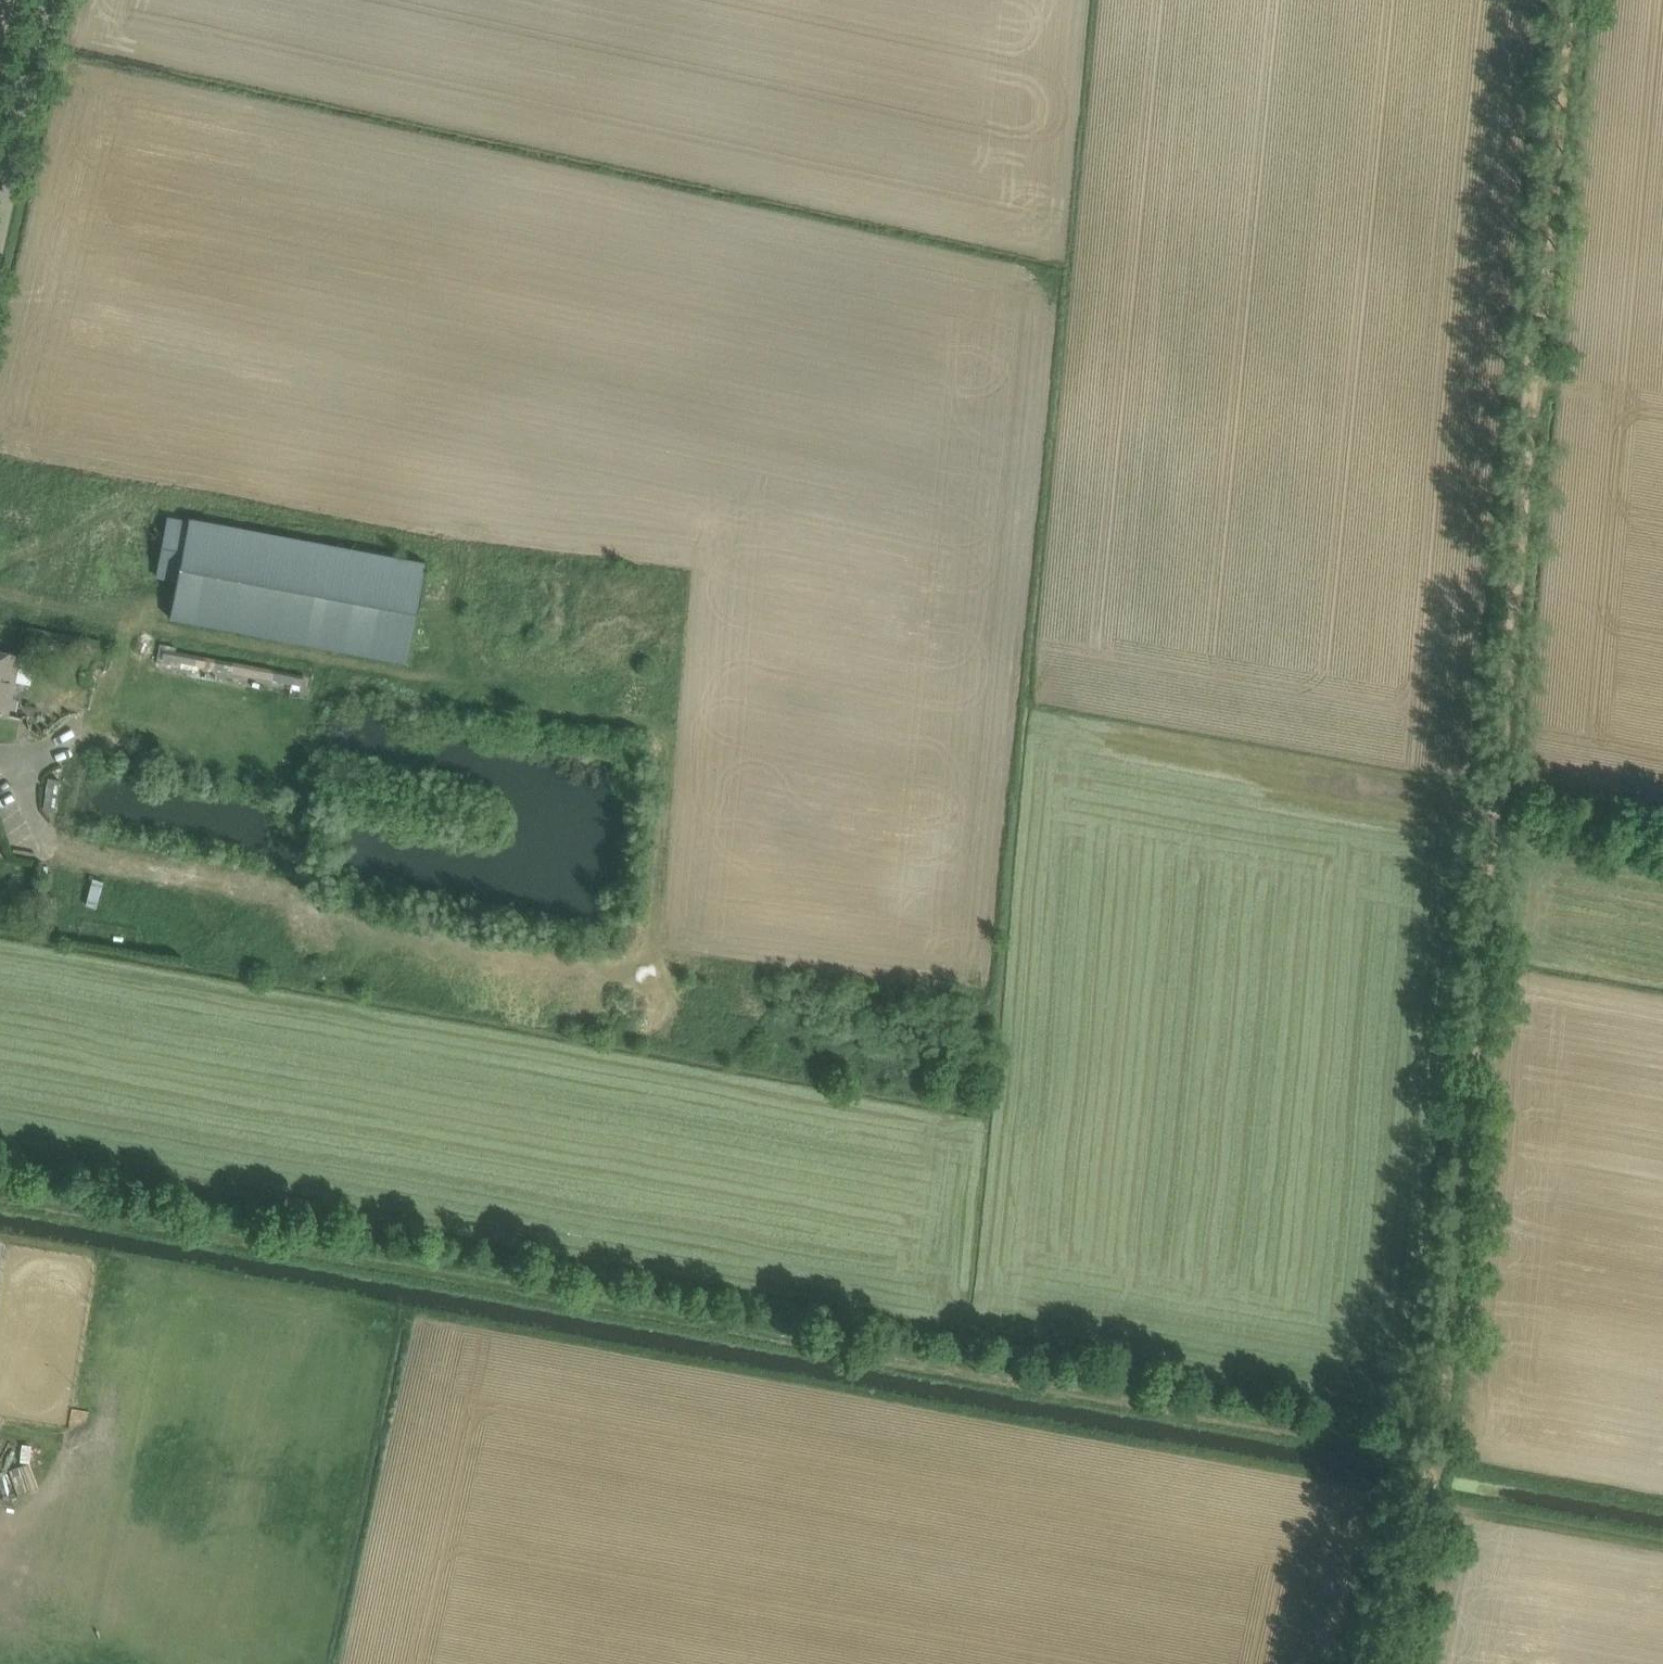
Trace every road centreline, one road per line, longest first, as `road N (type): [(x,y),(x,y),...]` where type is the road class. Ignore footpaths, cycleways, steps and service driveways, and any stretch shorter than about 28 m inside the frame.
road 1 (track): [(1489,811),(1429,1476),(1388,1663)]
road 2 (track): [(1556,0),(1489,811)]
road 3 (unclassified): [(0,213),(48,0)]

